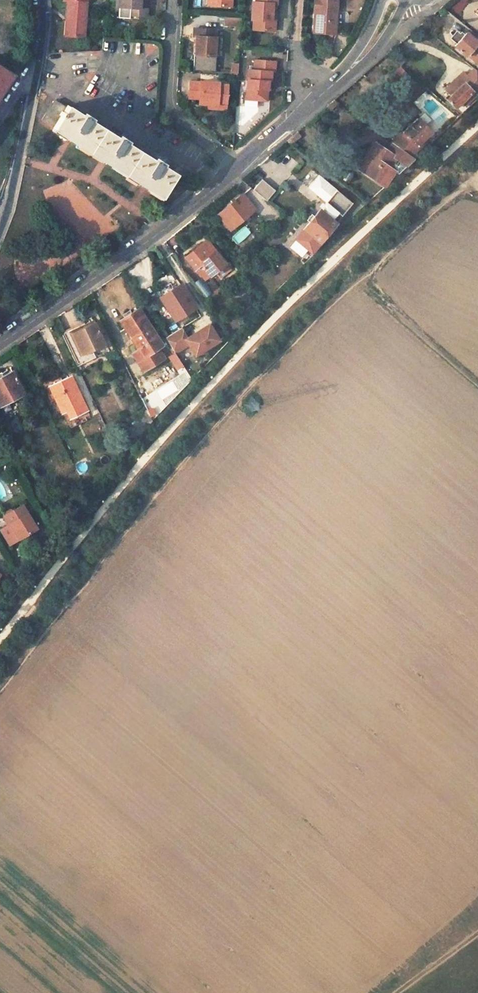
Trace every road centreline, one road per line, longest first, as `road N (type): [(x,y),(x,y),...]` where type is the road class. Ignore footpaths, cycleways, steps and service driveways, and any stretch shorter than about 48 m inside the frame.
road 1 (track): [(477,382),(358,278),(477,173)]
road 2 (residential): [(0,341),(234,169)]
road 3 (residential): [(40,0),(32,95),(0,219)]
road 4 (residential): [(234,169),(168,108),(173,0)]

